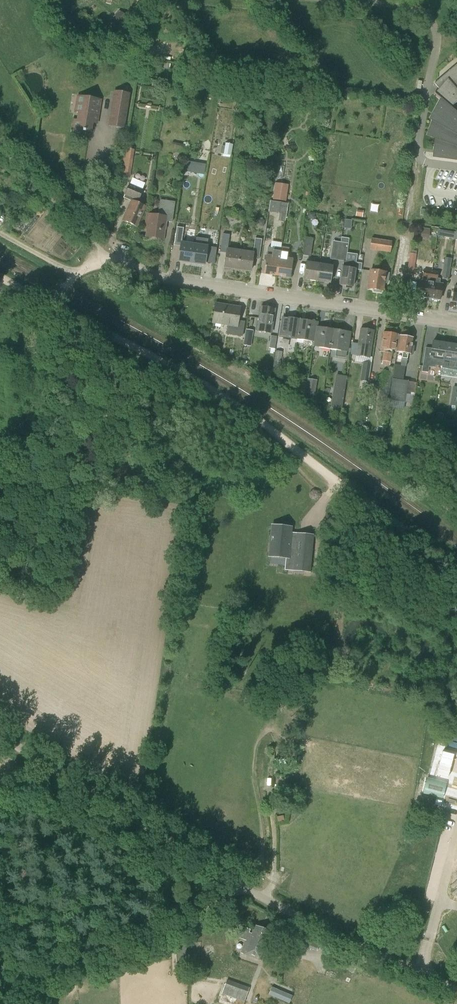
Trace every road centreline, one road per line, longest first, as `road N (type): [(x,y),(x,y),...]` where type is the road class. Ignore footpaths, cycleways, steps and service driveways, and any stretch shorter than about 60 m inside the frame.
road 1 (track): [(34,1003),(56,985),(244,889),(0,734)]
road 2 (track): [(366,499),(255,415),(51,308)]
road 3 (residential): [(456,322),(157,276),(111,261)]
road 4 (unclassified): [(456,990),(244,889)]

